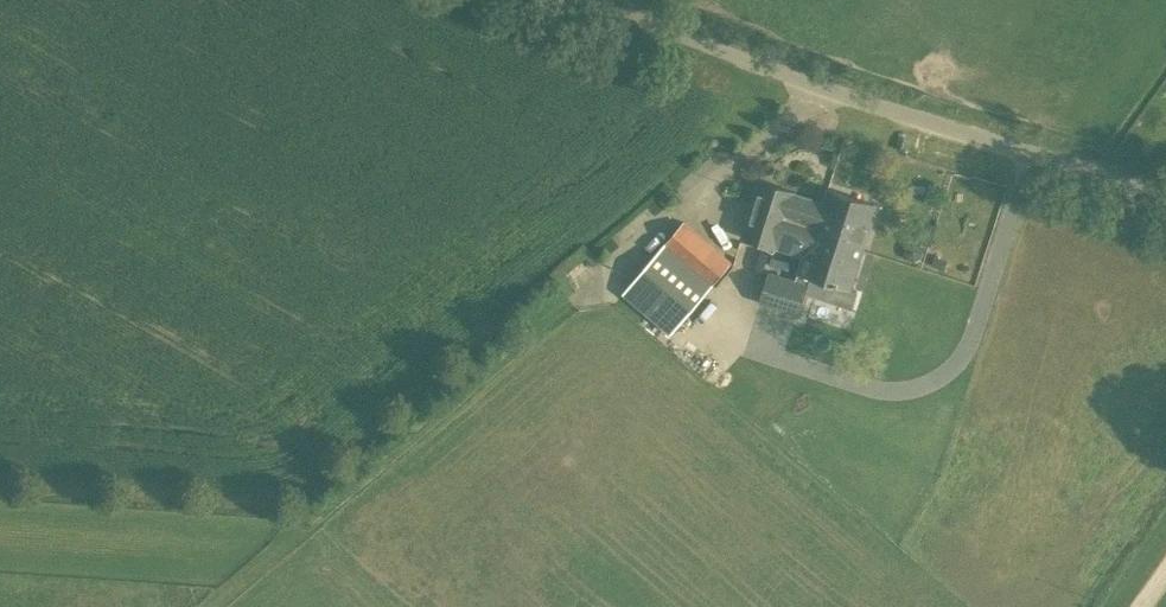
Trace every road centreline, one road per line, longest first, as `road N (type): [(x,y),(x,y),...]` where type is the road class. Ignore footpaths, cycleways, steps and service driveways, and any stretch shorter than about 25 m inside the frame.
road 1 (track): [(569,301),(710,181),(741,261),(744,299),(783,351),(867,390),(923,380),(961,355),(980,318),(1027,151)]
road 2 (unclassified): [(601,0),(772,66),(1165,193)]
road 3 (track): [(569,301),(213,606)]
road 4 (track): [(710,181),(831,87)]

